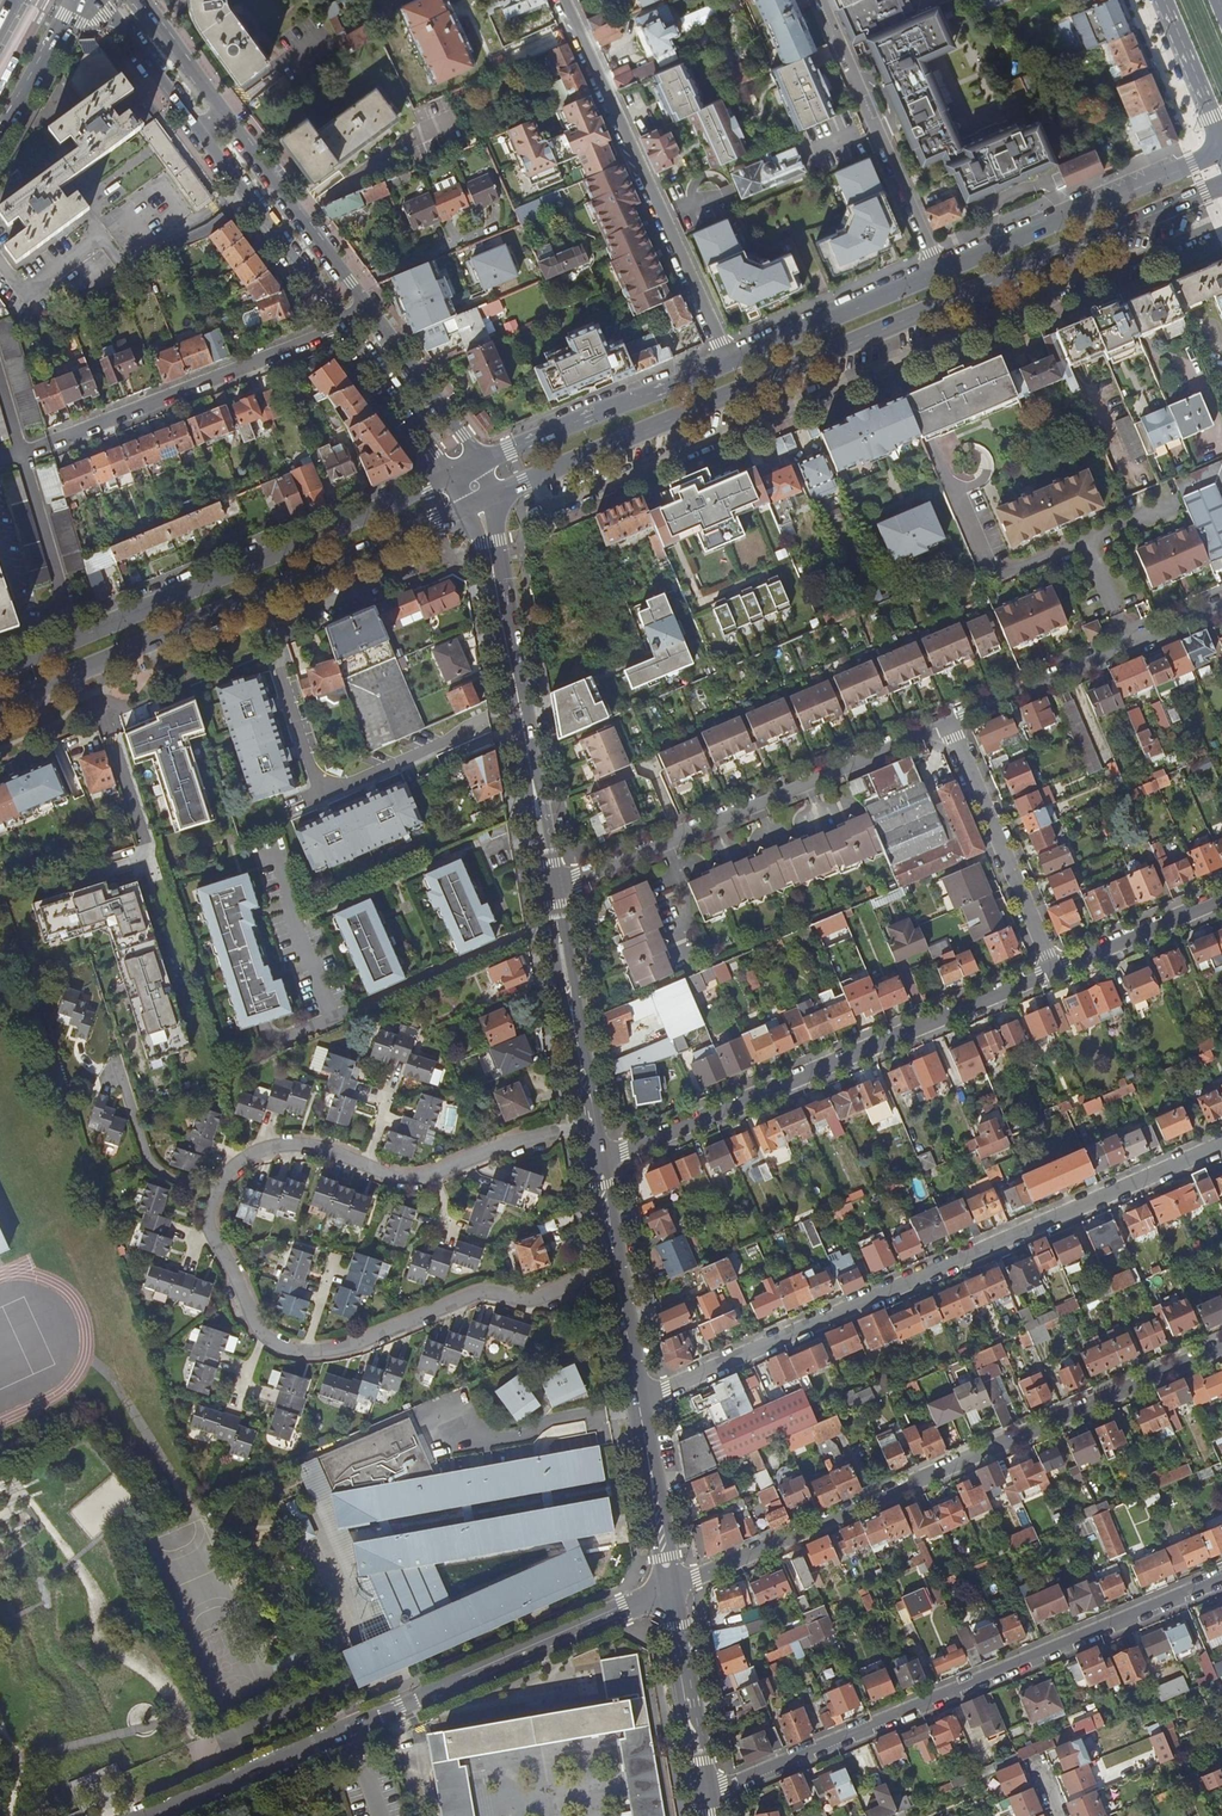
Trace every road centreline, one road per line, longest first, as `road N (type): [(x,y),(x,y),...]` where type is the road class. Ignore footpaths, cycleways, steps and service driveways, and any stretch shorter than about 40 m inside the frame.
road 1 (residential): [(591,1125),(499,1146),(419,1179),(322,1148),(265,1148),(224,1177),(208,1220),(258,1330),(299,1352),(367,1340),(477,1293),(532,1300),(617,1271)]
road 2 (primary): [(480,503),(1221,186)]
road 3 (residential): [(640,1401),(1221,1144)]
road 4 (residential): [(1221,1346),(671,1588)]
road 5 (residential): [(154,1815),(671,1588)]
road 6 (residential): [(708,1796),(1221,1578)]
road 7 (primary): [(0,706),(480,503)]
road 8 (residential): [(598,1165),(1053,967)]
road 9 (primary): [(451,475),(0,672)]
road 10 (residential): [(947,721),(553,889)]
road 11 (secondary): [(105,0),(345,327)]
road 12 (residential): [(564,0),(728,364)]
road 13 (tertiary): [(553,889),(480,503)]
road 14 (secondary): [(369,308),(140,0)]
road 15 (residential): [(345,327),(49,442)]
road 16 (primary): [(1221,153),(938,270)]
road 17 (residential): [(1221,604),(947,721)]
road 18 (residential): [(823,0),(938,270)]
road 19 (residential): [(947,721),(1053,967)]
road 20 (primary): [(728,364),(481,463)]
road 21 (tertiary): [(591,1125),(553,889)]
road 22 (primary): [(938,270),(728,364)]
road 23 (tertiary): [(708,1796),(671,1588)]
road 24 (secondary): [(481,463),(369,308)]
road 25 (tertiary): [(671,1588),(640,1401)]
road 26 (residential): [(1053,967),(1221,896)]
road 27 (secondary): [(345,327),(451,475)]
road 28 (primary): [(0,136),(71,0)]
road 29 (primary): [(1165,0),(1221,141)]
road 30 (tertiary): [(640,1401),(617,1271)]

